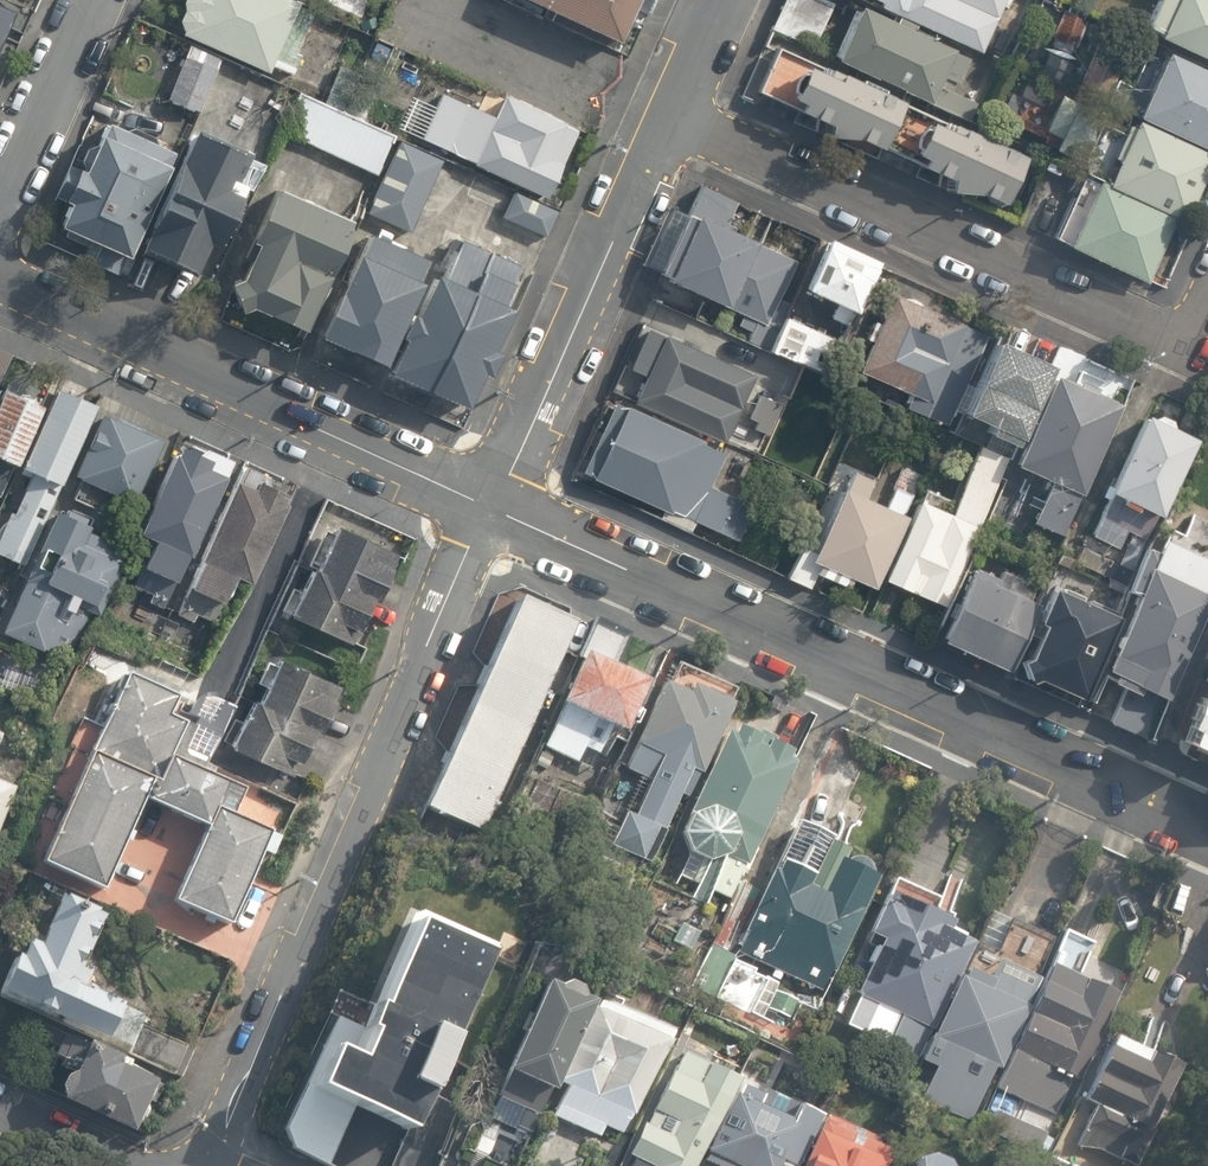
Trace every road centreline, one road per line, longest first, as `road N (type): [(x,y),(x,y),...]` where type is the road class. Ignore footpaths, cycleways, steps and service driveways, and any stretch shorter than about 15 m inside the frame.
road 1 (residential): [(491,506),(1134,792),(1207,834)]
road 2 (residential): [(221,1142),(491,506)]
road 3 (residential): [(1207,292),(1176,335),(1155,332),(671,118)]
road 4 (residential): [(0,289),(491,506)]
road 5 (residential): [(491,506),(671,118)]
road 6 (residential): [(85,0),(0,191)]
road 7 (residential): [(0,1108),(129,1165)]
road 8 (residential): [(671,118),(723,0)]

